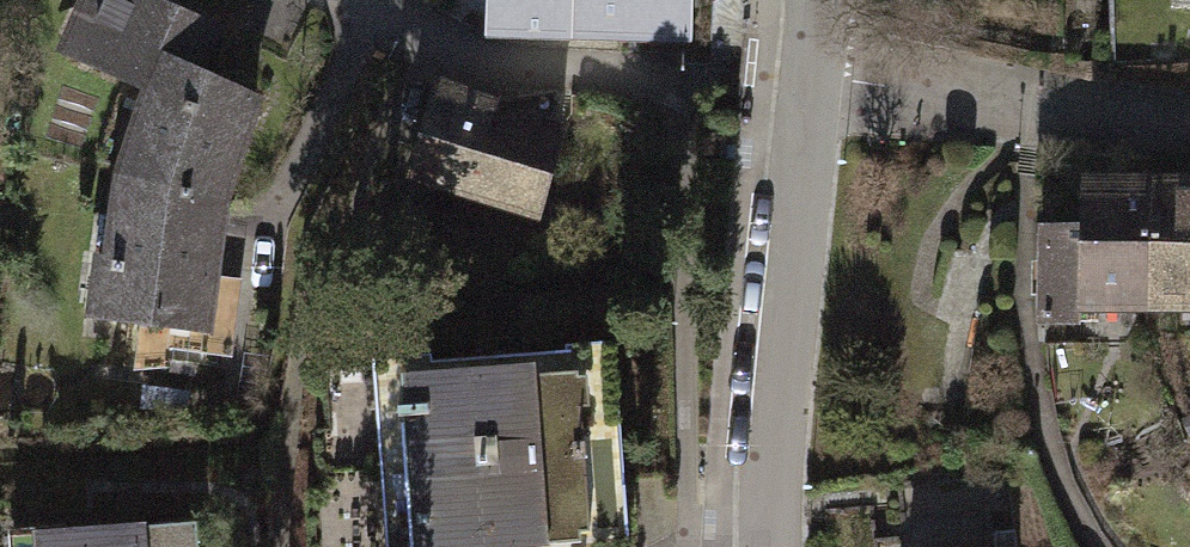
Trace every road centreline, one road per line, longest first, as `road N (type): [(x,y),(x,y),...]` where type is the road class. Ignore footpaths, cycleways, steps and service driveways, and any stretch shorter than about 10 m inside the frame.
road 1 (residential): [(773,546),(813,80)]
road 2 (residential): [(1189,122),(813,80)]
road 3 (residential): [(666,78),(483,62),(362,0)]

